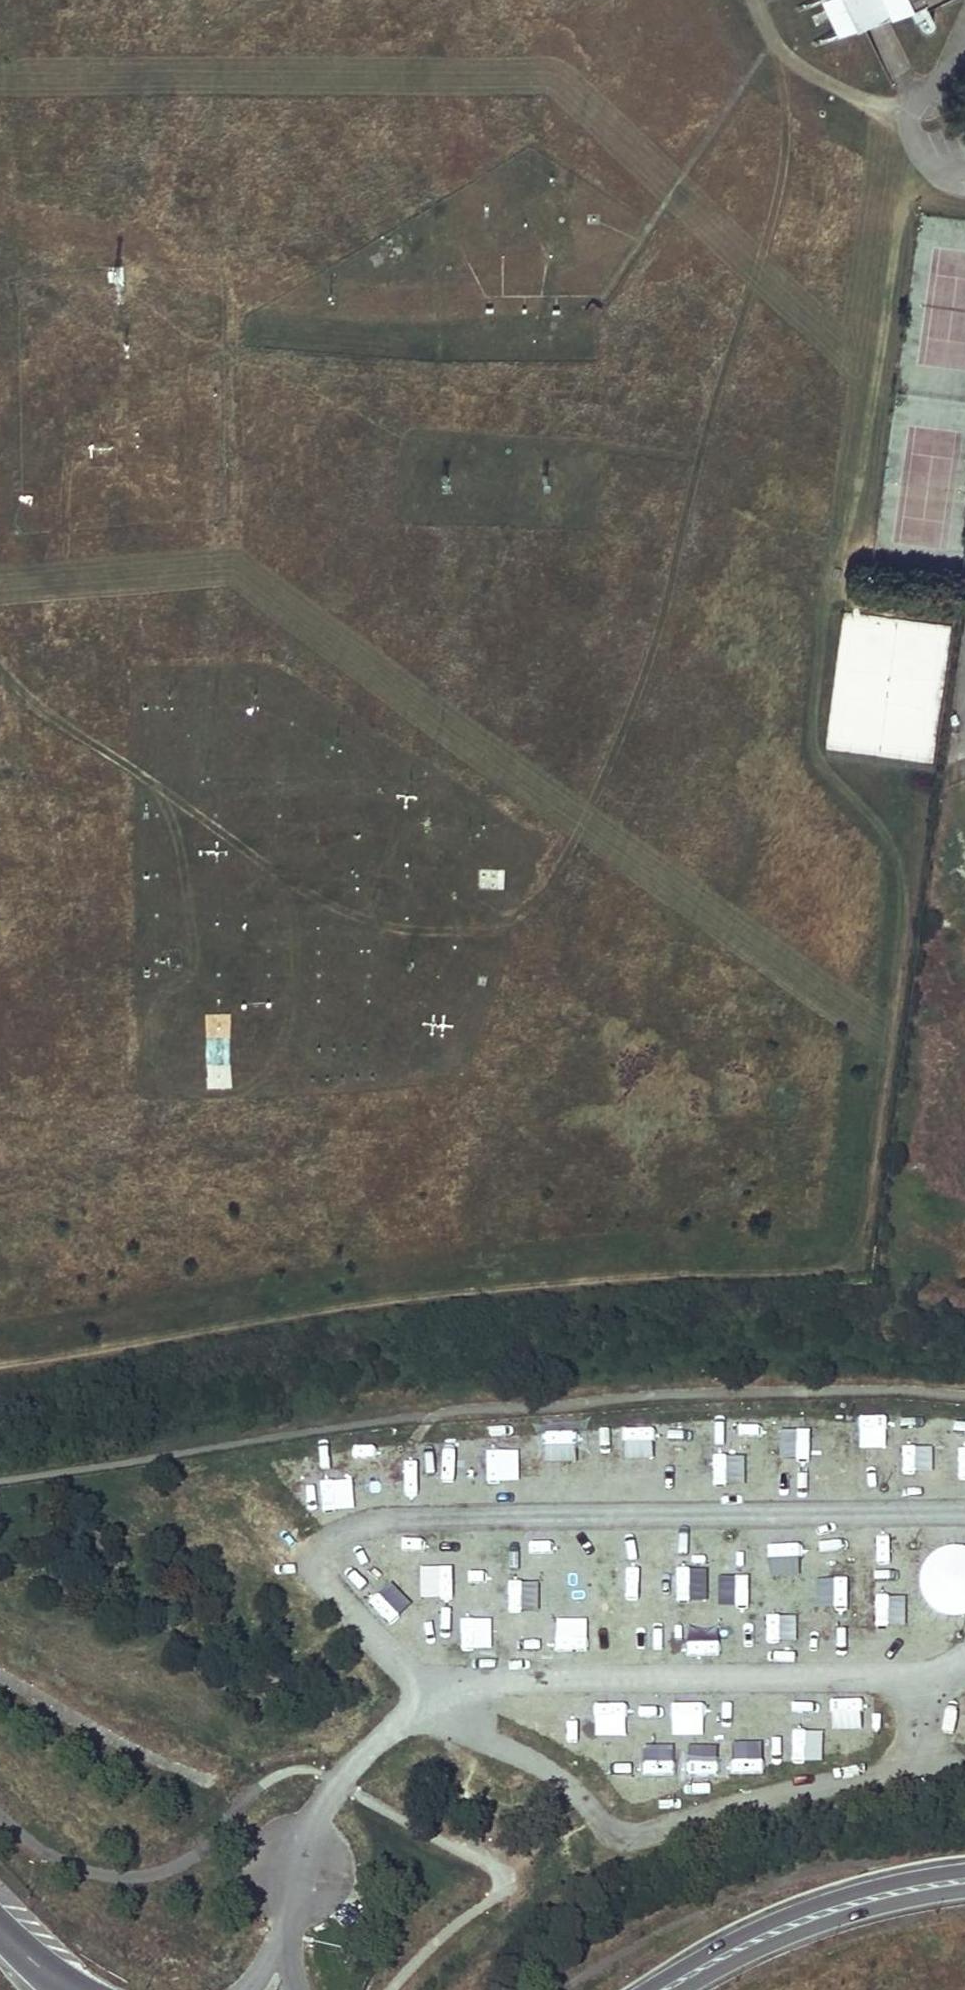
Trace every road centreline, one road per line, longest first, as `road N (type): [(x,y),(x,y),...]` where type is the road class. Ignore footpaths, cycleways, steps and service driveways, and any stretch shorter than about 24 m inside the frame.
road 1 (secondary): [(824,1911),(717,1947),(644,1989)]
road 2 (secondary): [(683,1989),(824,1911)]
road 3 (secondary): [(964,1880),(824,1911)]

